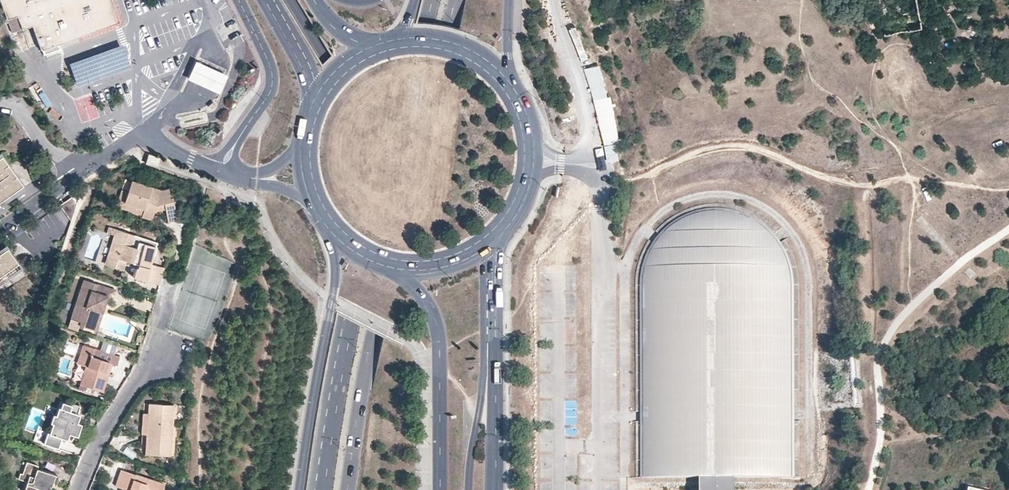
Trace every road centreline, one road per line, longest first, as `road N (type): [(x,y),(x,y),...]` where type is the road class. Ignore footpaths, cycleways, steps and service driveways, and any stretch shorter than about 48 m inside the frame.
road 1 (primary): [(341,489),(367,330),(456,0)]
road 2 (primary): [(333,227),(334,291),(299,489)]
road 3 (primary): [(370,233),(318,489)]
road 4 (primary): [(289,0),(371,132),(370,233)]
road 5 (primary): [(430,0),(370,233)]
road 6 (primary): [(401,264),(437,321),(442,489)]
road 7 (residential): [(77,489),(103,431),(147,366),(172,283)]
road 8 (unclassified): [(559,163),(600,166),(594,115),(557,0)]
road 9 (residential): [(217,173),(273,87),(269,62),(237,0)]
road 10 (residential): [(217,173),(134,143),(77,175)]
road 11 (primary): [(515,98),(490,68),(456,48),(388,46)]
road 12 (primary): [(467,489),(492,363)]
road 13 (primary): [(492,363),(494,235)]
road 14 (primary): [(492,489),(492,363)]

